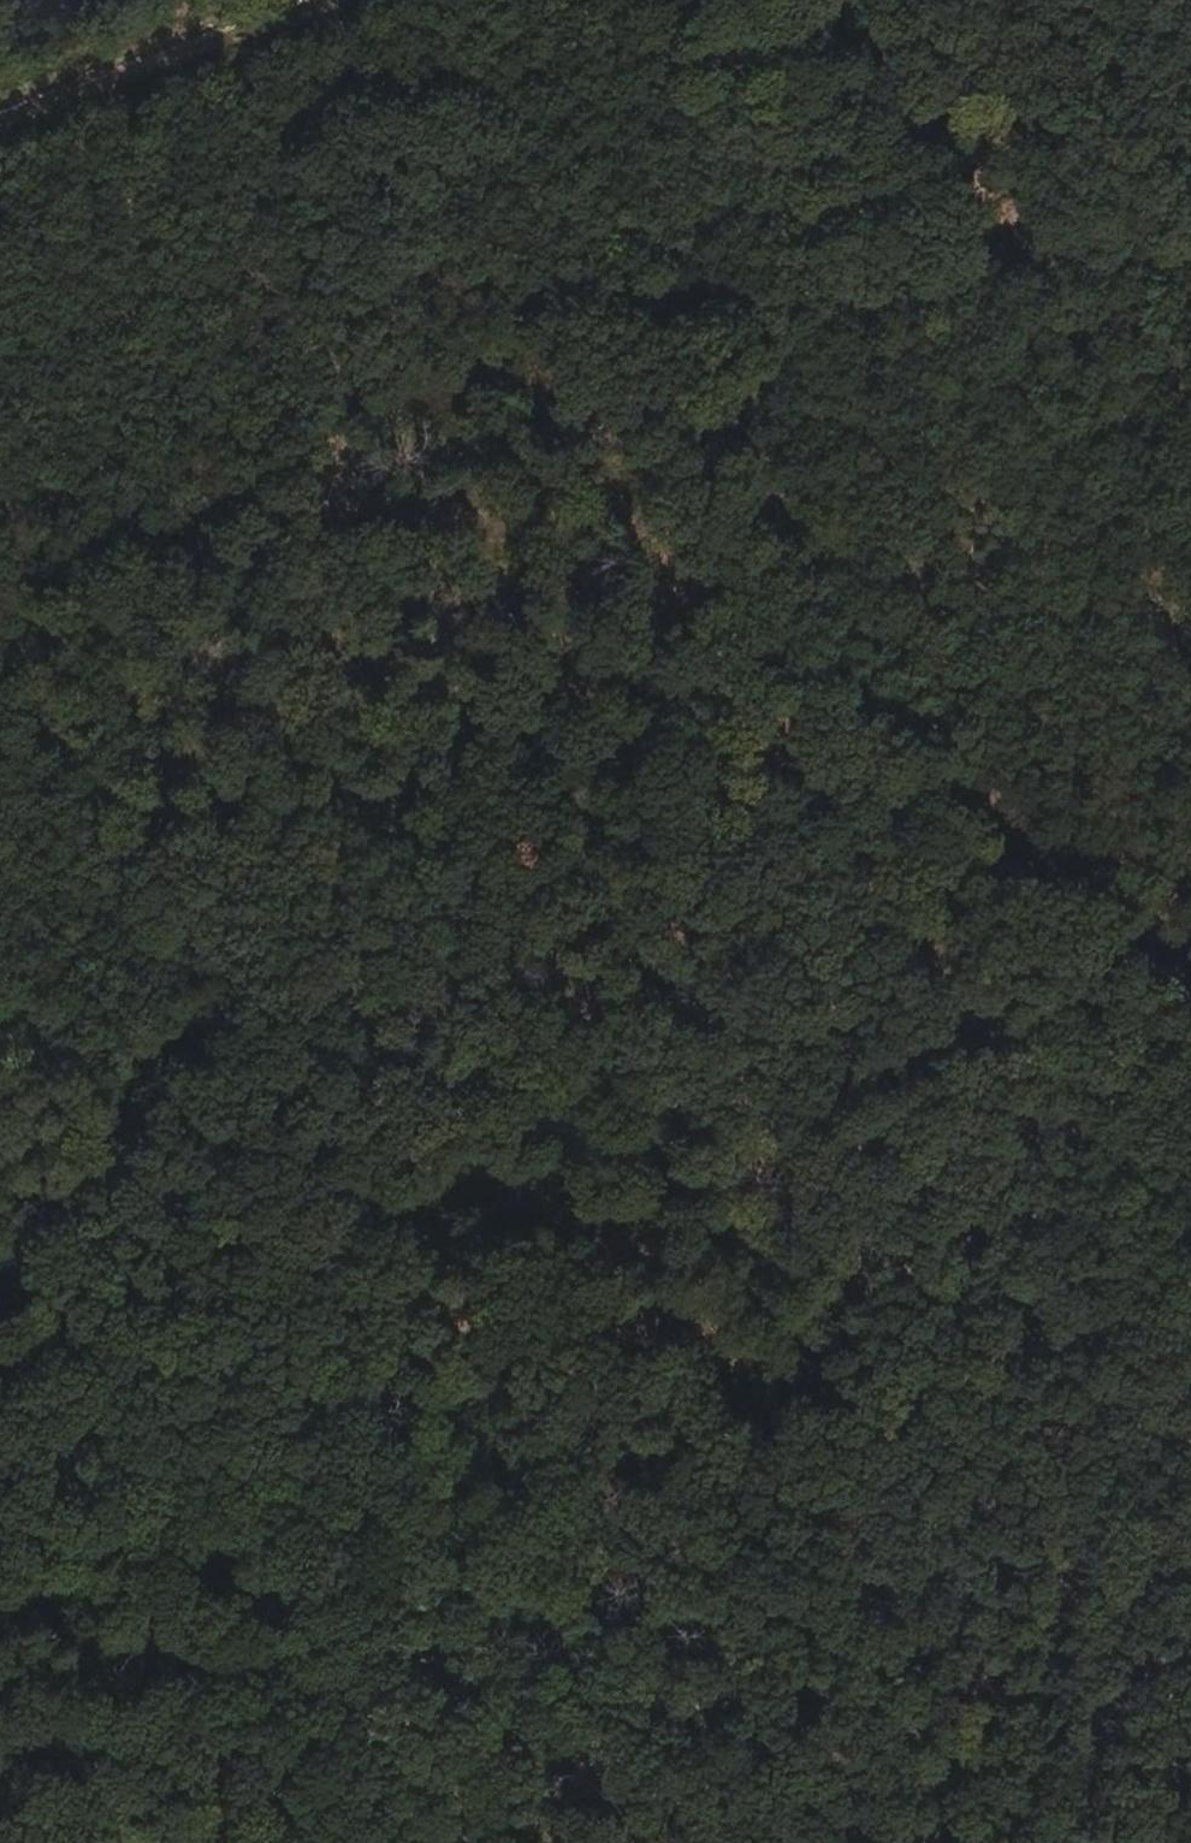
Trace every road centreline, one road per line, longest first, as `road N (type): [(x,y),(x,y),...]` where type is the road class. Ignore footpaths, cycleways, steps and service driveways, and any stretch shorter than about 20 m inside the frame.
road 1 (track): [(297,0),(0,107)]

